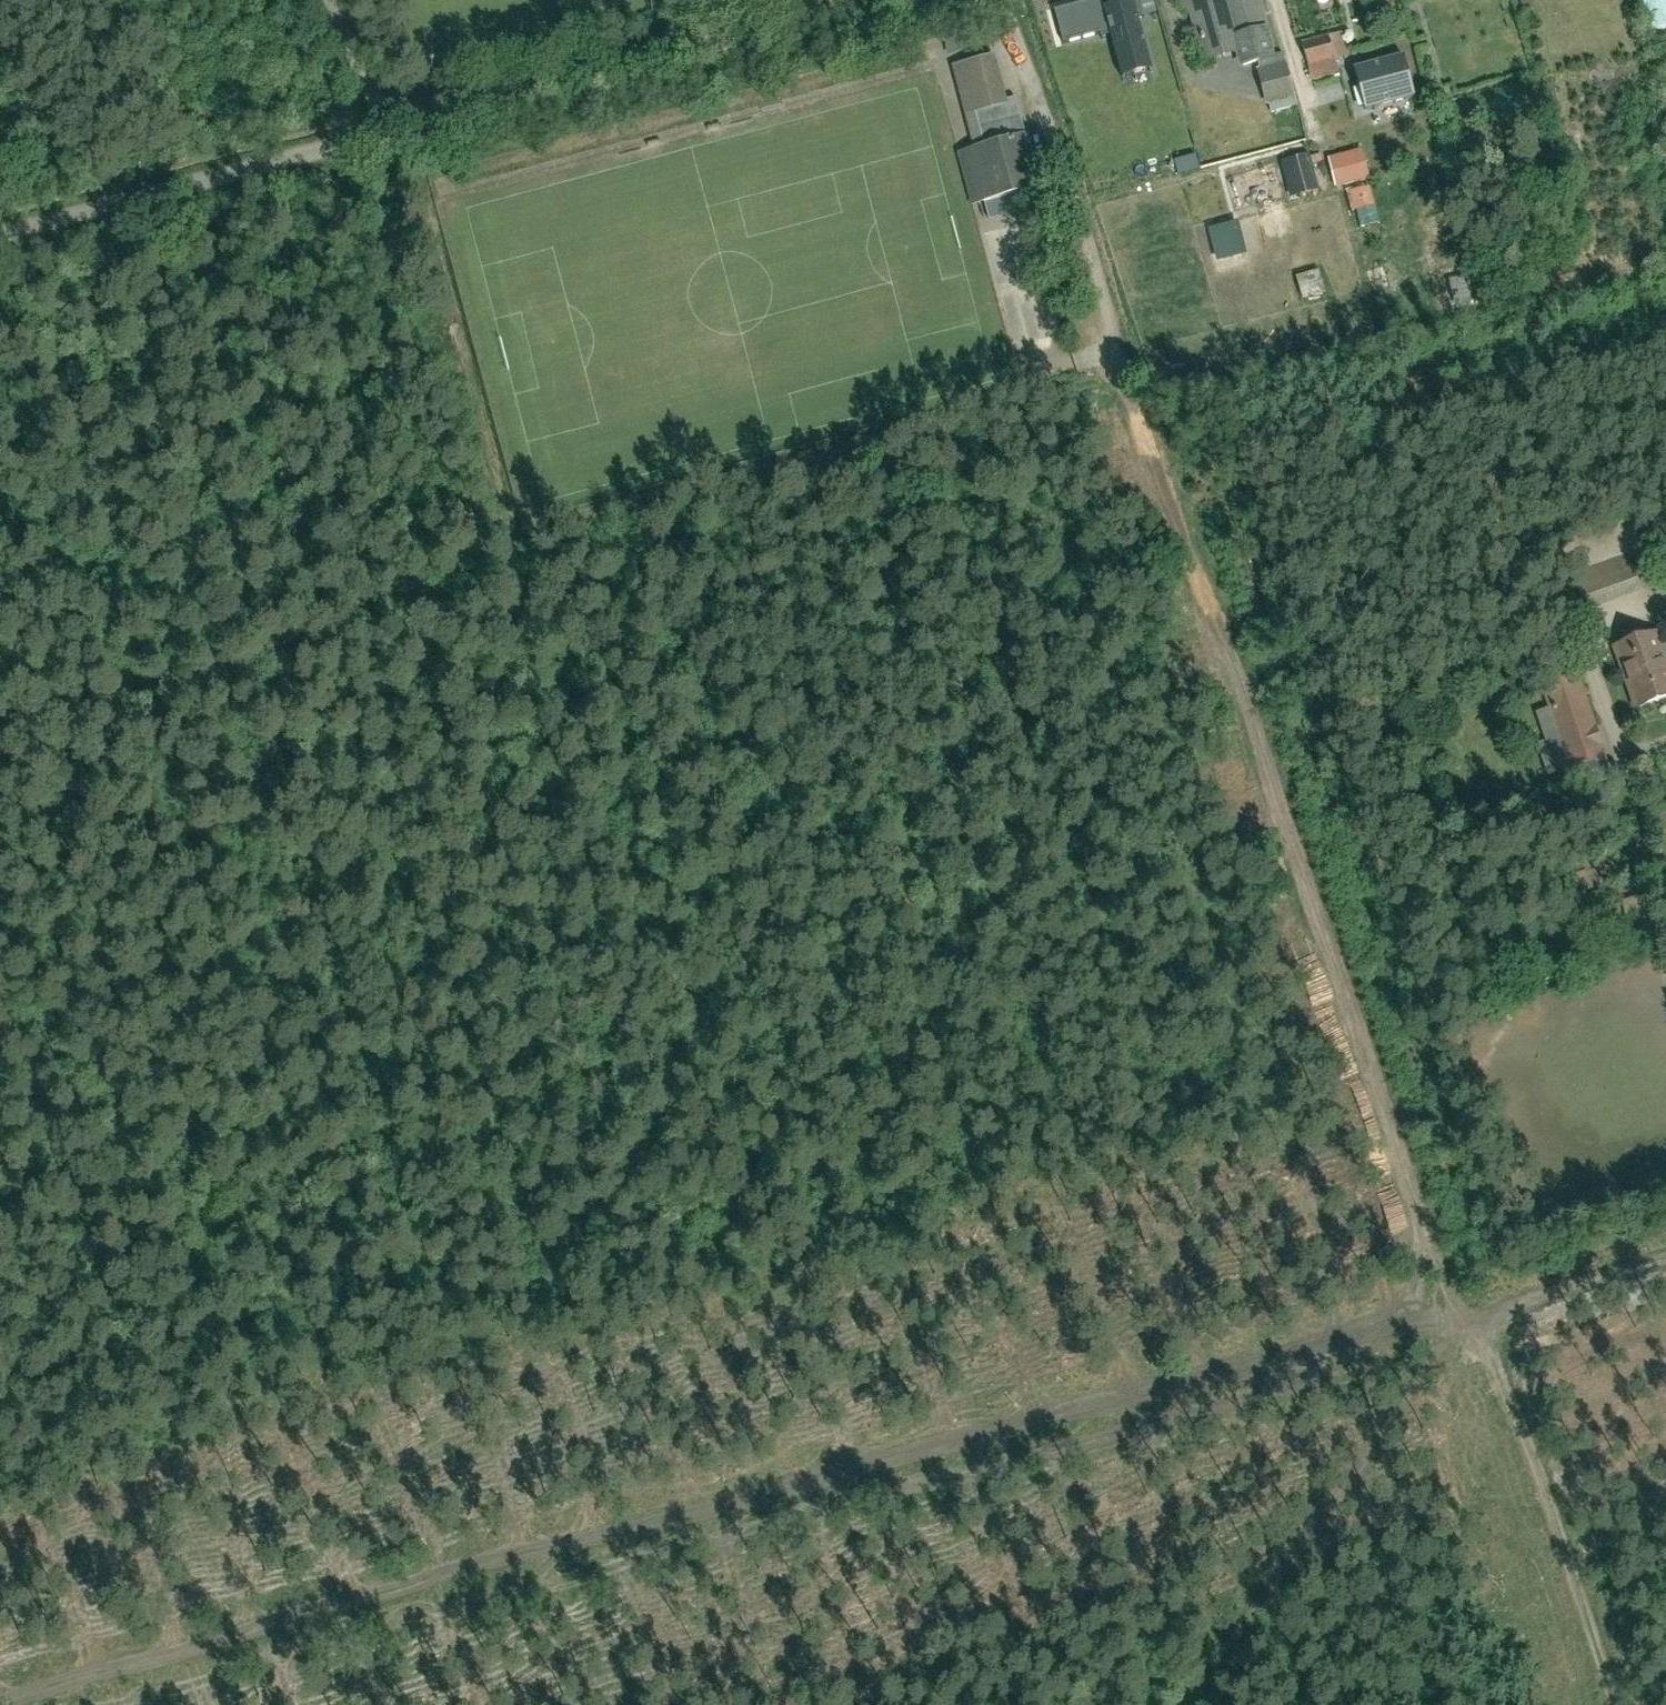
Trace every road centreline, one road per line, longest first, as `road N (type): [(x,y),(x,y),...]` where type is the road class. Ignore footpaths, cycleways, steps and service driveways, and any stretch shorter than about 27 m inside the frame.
road 1 (track): [(0,1681),(1449,1292)]
road 2 (track): [(1449,1292),(1134,377)]
road 3 (residential): [(905,0),(398,131)]
road 4 (track): [(1166,1704),(1449,1292)]
road 5 (track): [(1579,1704),(1449,1292)]
road 6 (residential): [(398,131),(0,235)]
road 7 (track): [(1455,1302),(1665,1247)]
road 8 (residential): [(398,131),(330,0)]

